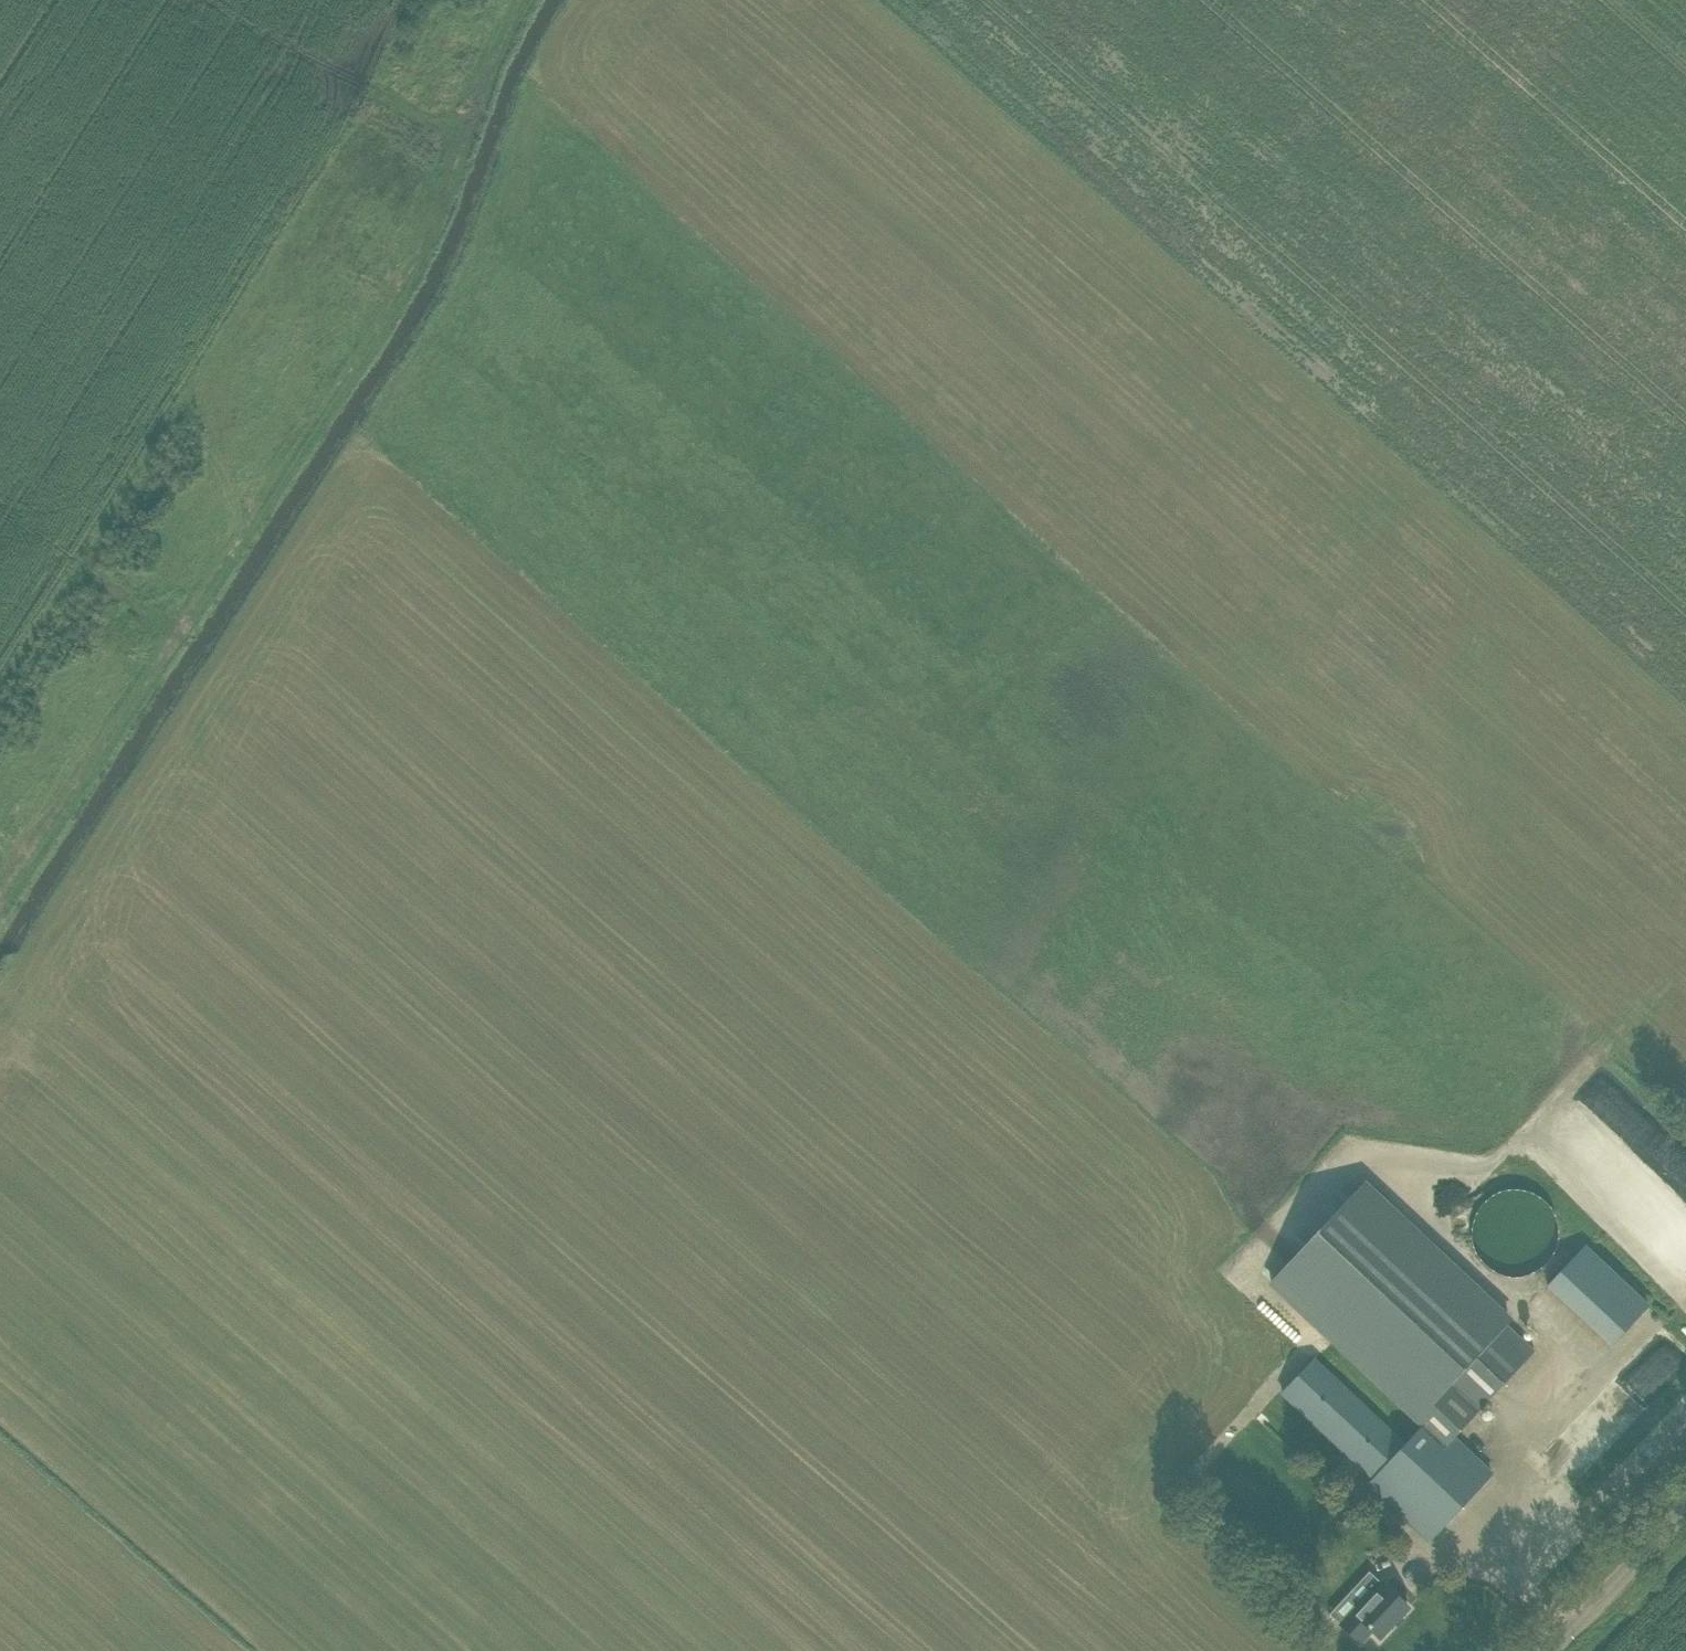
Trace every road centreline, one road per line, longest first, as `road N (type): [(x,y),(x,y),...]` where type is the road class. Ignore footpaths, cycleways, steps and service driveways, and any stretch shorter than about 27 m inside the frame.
road 1 (unclassified): [(1554,1650),(1685,1510)]

